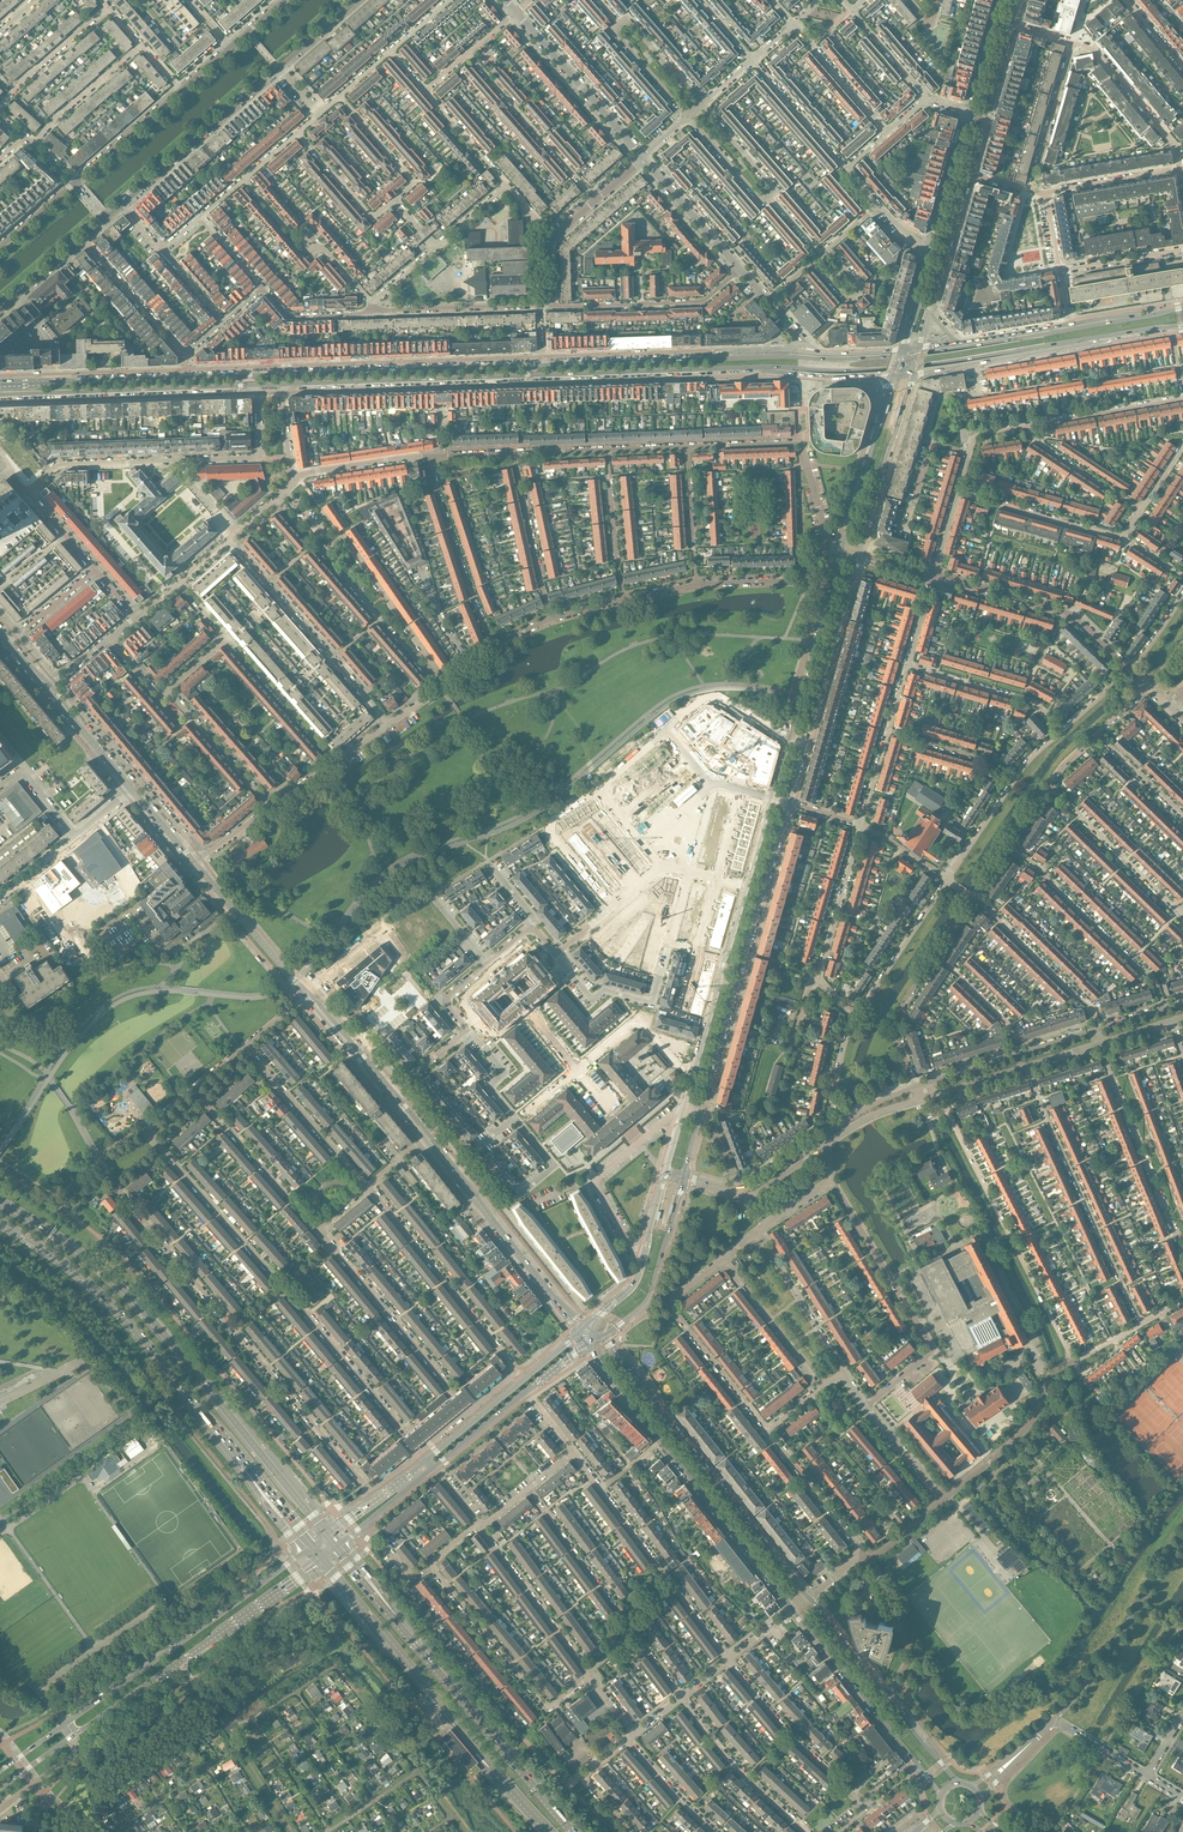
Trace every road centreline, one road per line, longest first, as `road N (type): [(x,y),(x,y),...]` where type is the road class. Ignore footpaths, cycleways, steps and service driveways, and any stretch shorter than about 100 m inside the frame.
road 1 (primary): [(540,365),(0,383)]
road 2 (primary): [(280,386),(758,368)]
road 3 (trunk): [(326,1537),(130,1295),(84,1255),(0,1202)]
road 4 (primary): [(1132,319),(929,353),(717,358)]
road 5 (trunk): [(0,1223),(112,1305),(259,1486)]
road 6 (primary): [(758,368),(896,369),(1105,337)]
road 7 (tertiary): [(702,1110),(789,804)]
road 8 (tertiary): [(809,1597),(614,1349)]
road 9 (residential): [(179,581),(227,540),(390,724)]
road 10 (residential): [(257,394),(260,457),(60,464),(27,492)]
road 11 (secondary): [(74,1735),(322,1561)]
road 12 (residential): [(1073,1360),(939,1094)]
road 13 (secondary): [(306,1551),(65,1723)]
road 14 (residential): [(368,1186),(513,1368),(469,1409)]
road 15 (trunk): [(573,1831),(389,1609)]
road 16 (residential): [(833,1180),(931,1346),(866,1407)]
road 17 (residential): [(1028,1066),(1141,1322)]
road 18 (residential): [(421,1451),(366,1487),(233,1329)]
road 19 (tertiary): [(789,804),(859,554)]
road 20 (residential): [(527,1490),(681,1697)]
road 21 (tertiary): [(841,549),(772,797)]
road 22 (primary): [(0,395),(257,386)]
road 23 (residential): [(590,1676),(547,1709),(428,1564)]
road 24 (tertiary): [(957,1783),(809,1597)]
road 25 (residential): [(1165,1009),(1155,983),(1006,843)]
road 26 (residential): [(724,1259),(670,1307),(767,1430)]
road 27 (tertiary): [(747,887),(685,1107)]
road 28 (residential): [(1182,1251),(1102,1042)]
road 29 (residential): [(1130,670),(1067,613),(934,575)]
road 30 (residential): [(828,543),(800,443),(687,447)]
road 31 (residential): [(728,1660),(599,1489)]
road 32 (tertiary): [(661,1440),(792,1609)]
road 33 (residential): [(559,1305),(427,1137)]
road 34 (residential): [(285,1288),(144,1129)]
road 35 (residential): [(421,1451),(285,1288)]
road 36 (residential): [(861,824),(819,975),(854,1018)]
road 37 (residential): [(469,1409),(333,1247)]
road 38 (residential): [(186,853),(188,839),(75,704),(56,698)]
road 39 (residential): [(121,207),(279,69)]
road 40 (residential): [(685,1107),(595,1182),(643,1260)]
road 41 (residential): [(740,268),(701,302),(557,307),(551,296)]
road 42 (residential): [(224,321),(185,356),(82,241)]
road 43 (residential): [(1065,1706),(1182,1537)]
road 44 (residential): [(866,1807),(787,1732),(728,1660)]
road 45 (tertiary): [(792,1609),(918,1765)]
road 46 (residential): [(493,646),(436,489),(432,456)]
road 47 (residential): [(912,375),(1094,345),(1105,337)]
road 48 (residential): [(596,200),(467,54)]
road 49 (residential): [(944,1499),(1017,1438),(1052,1373),(1073,1360)]
road 50 (residential): [(644,157),(516,12)]
road 51 (residential): [(192,1089),(317,1230)]
road 52 (residential): [(590,1676),(479,1524)]
road 53 (residential): [(368,1186),(244,1046)]
road 54 (tertiary): [(859,554),(912,375)]
road 55 (residential): [(446,681),(346,541),(333,544)]
road 56 (residential): [(244,180),(305,250),(322,248),(372,303)]
road 57 (residential): [(974,897),(1091,1007),(1099,1029)]
road 58 (residential): [(681,1697),(732,1763),(805,1831)]
road 59 (residential): [(118,1189),(233,1329)]
road 60 (tertiary): [(892,376),(841,549)]
road 61 (residential): [(1048,786),(1177,912)]
road 62 (residential): [(324,552),(439,687)]
road 63 (primary): [(717,358),(540,365)]
road 64 (residential): [(306,995),(195,863)]
road 65 (residential): [(1123,537),(957,492)]
road 66 (residential): [(907,666),(1031,702),(1061,732)]
road 67 (residential): [(1180,168),(1176,145),(1095,50),(1073,44)]
road 68 (tertiary): [(615,1328),(650,1292),(685,1177)]
road 69 (residential): [(514,453),(550,618)]
road 70 (residential): [(947,878),(854,1018)]
road 71 (residential): [(373,310),(539,305)]
road 72 (residential): [(336,762),(226,638)]
road 73 (trunk): [(322,1561),(427,1686)]
road 74 (residential): [(843,1371),(756,1233)]
road 75 (residential): [(724,1259),(824,1385)]
road 76 (residential): [(164,692),(272,807)]
road 77 (residential): [(862,1554),(767,1430)]
road 78 (residential): [(1029,426),(1182,399)]
road 79 (tertiary): [(968,174),(1011,26)]
road 80 (residential): [(1073,44),(1030,191)]
road 81 (residential): [(696,583),(804,579),(828,543)]
road 82 (residential): [(622,599),(607,450)]
road 83 (residential): [(32,145),(140,45)]
road 84 (residential): [(740,268),(644,157)]
road 85 (residential): [(107,7),(0,105)]
road 86 (residential): [(1029,426),(1033,441),(1141,510)]
road 87 (residential): [(915,1088),(900,1021),(936,956)]
road 88 (tertiary): [(929,311),(968,174)]
road 89 (residential): [(845,168),(753,60)]
road 90 (residential): [(795,24),(887,131)]
road 91 (tertiary): [(972,113),(933,248)]
road 92 (residential): [(180,90),(75,183)]
road 93 (residential): [(432,456),(294,476)]
road 94 (residential): [(394,201),(412,179),(340,97)]
road 95 (residential): [(1045,194),(1180,168)]
road 96 (residential): [(298,133),(369,215),(394,201)]
road 97 (residential): [(687,447),(696,583)]
road 98 (residential): [(1014,779),(975,756),(889,731)]
road 99 (residential): [(758,368),(892,376)]
road 100 (tertiary): [(578,1334),(477,1418)]
road 101 (residential): [(1037,1736),(1058,1721),(1147,1777)]
road 102 (residential): [(1016,1055),(1005,1020),(936,956)]
road 103 (residential): [(627,1740),(583,1777),(631,1831)]
road 104 (residential): [(390,1093),(306,995)]
road 105 (residential): [(772,797),(707,778),(668,732)]
road 106 (tertiary): [(427,1459),(326,1537)]
road 107 (residential): [(509,186),(425,90)]
road 108 (residential): [(713,1831),(627,1740)]
road 109 (residential): [(264,286),(290,318),(373,310)]
road 110 (residential): [(1060,271),(1182,250)]
road 111 (residential): [(703,104),(632,20),(620,23)]
road 112 (residential): [(688,117),(760,198),(772,195)]
road 113 (residential): [(620,23),(617,34),(688,117)]
road 114 (residential): [(866,1407),(944,1499)]
road 115 (residential): [(854,1018),(824,1134)]
road 116 (residential): [(555,954),(588,995),(604,990),(651,1004)]
road 117 (residential): [(813,261),(843,297),(854,296),(858,283),(827,248)]

